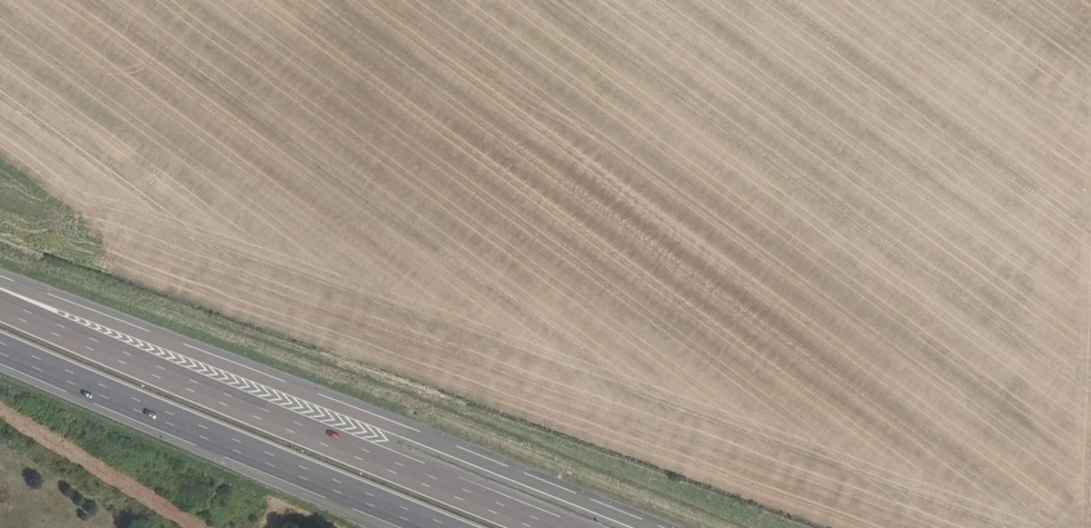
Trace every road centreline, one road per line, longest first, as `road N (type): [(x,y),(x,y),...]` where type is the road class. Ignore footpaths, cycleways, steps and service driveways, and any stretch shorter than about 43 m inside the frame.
road 1 (motorway): [(642,527),(0,283)]
road 2 (motorway): [(548,527),(0,304)]
road 3 (motorway): [(0,347),(444,527)]

